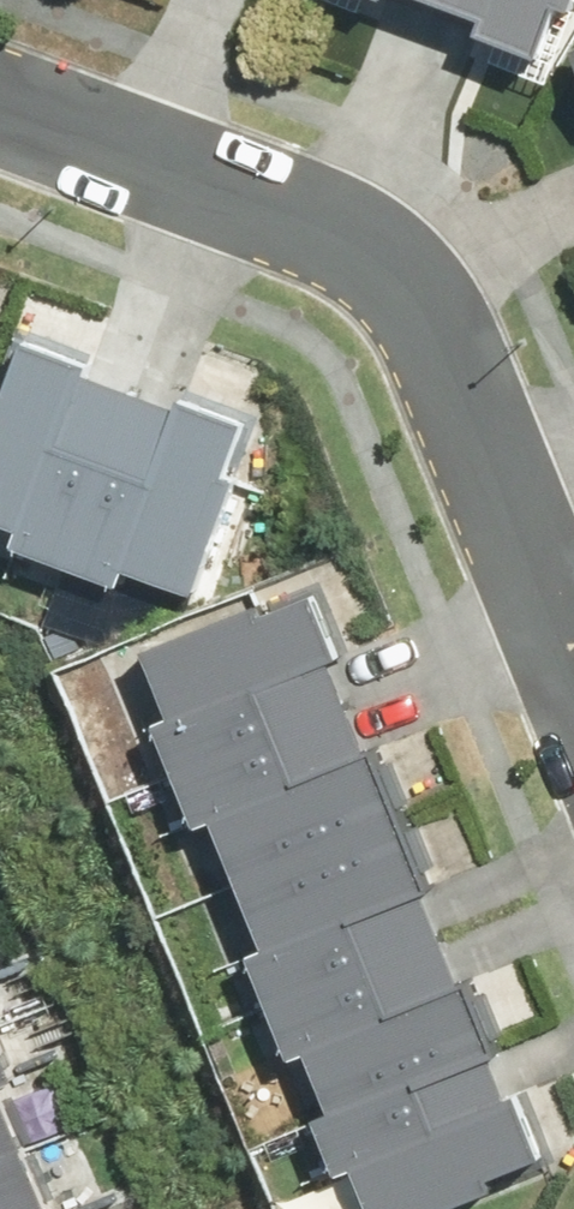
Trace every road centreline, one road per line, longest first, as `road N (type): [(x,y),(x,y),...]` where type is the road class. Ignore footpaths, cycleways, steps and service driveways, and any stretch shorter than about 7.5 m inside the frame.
road 1 (residential): [(573,651),(459,359),(387,261),(269,198),(0,100)]

